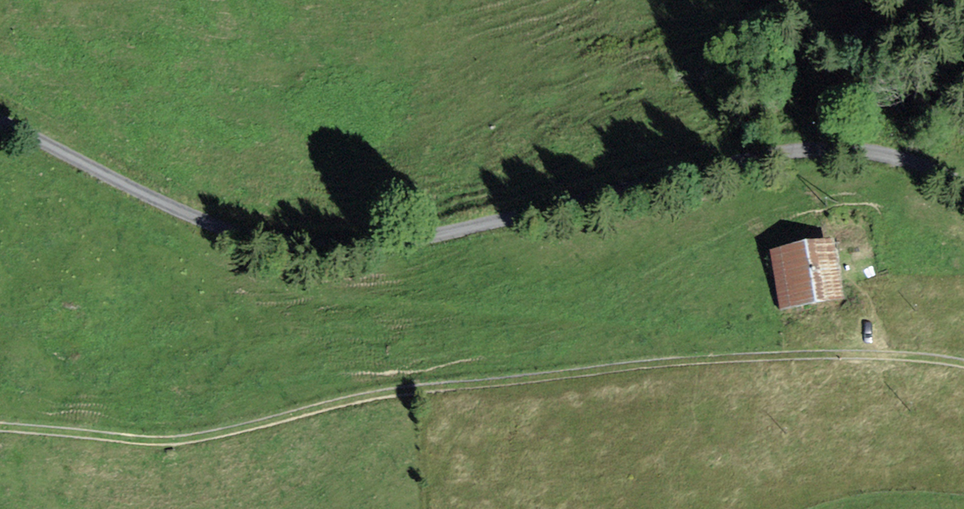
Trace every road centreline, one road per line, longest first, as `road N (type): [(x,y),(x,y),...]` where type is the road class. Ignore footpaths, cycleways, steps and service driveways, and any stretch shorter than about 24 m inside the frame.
road 1 (unclassified): [(963,186),(885,151),(784,151),(419,236),(328,243),(212,221),(0,120)]
road 2 (track): [(0,423),(204,439),(429,384),(667,360),(905,353),(963,364)]

